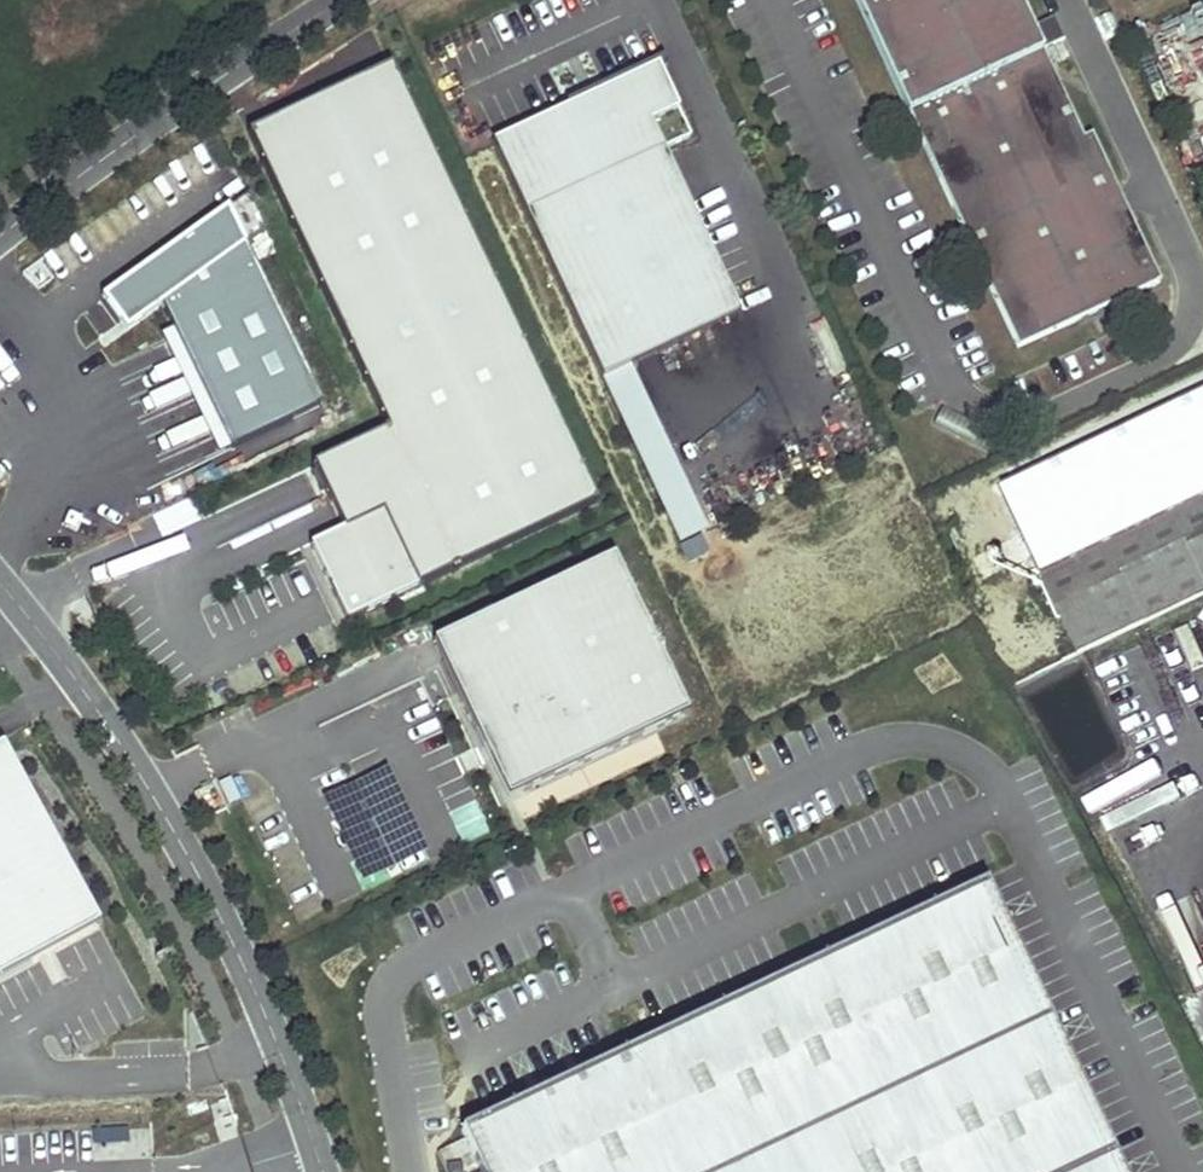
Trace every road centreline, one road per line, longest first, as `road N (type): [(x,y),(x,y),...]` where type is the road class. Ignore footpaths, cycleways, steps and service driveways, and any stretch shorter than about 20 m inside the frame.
road 1 (residential): [(323,1171),(248,974),(187,851),(0,577)]
road 2 (residential): [(0,238),(343,0)]

